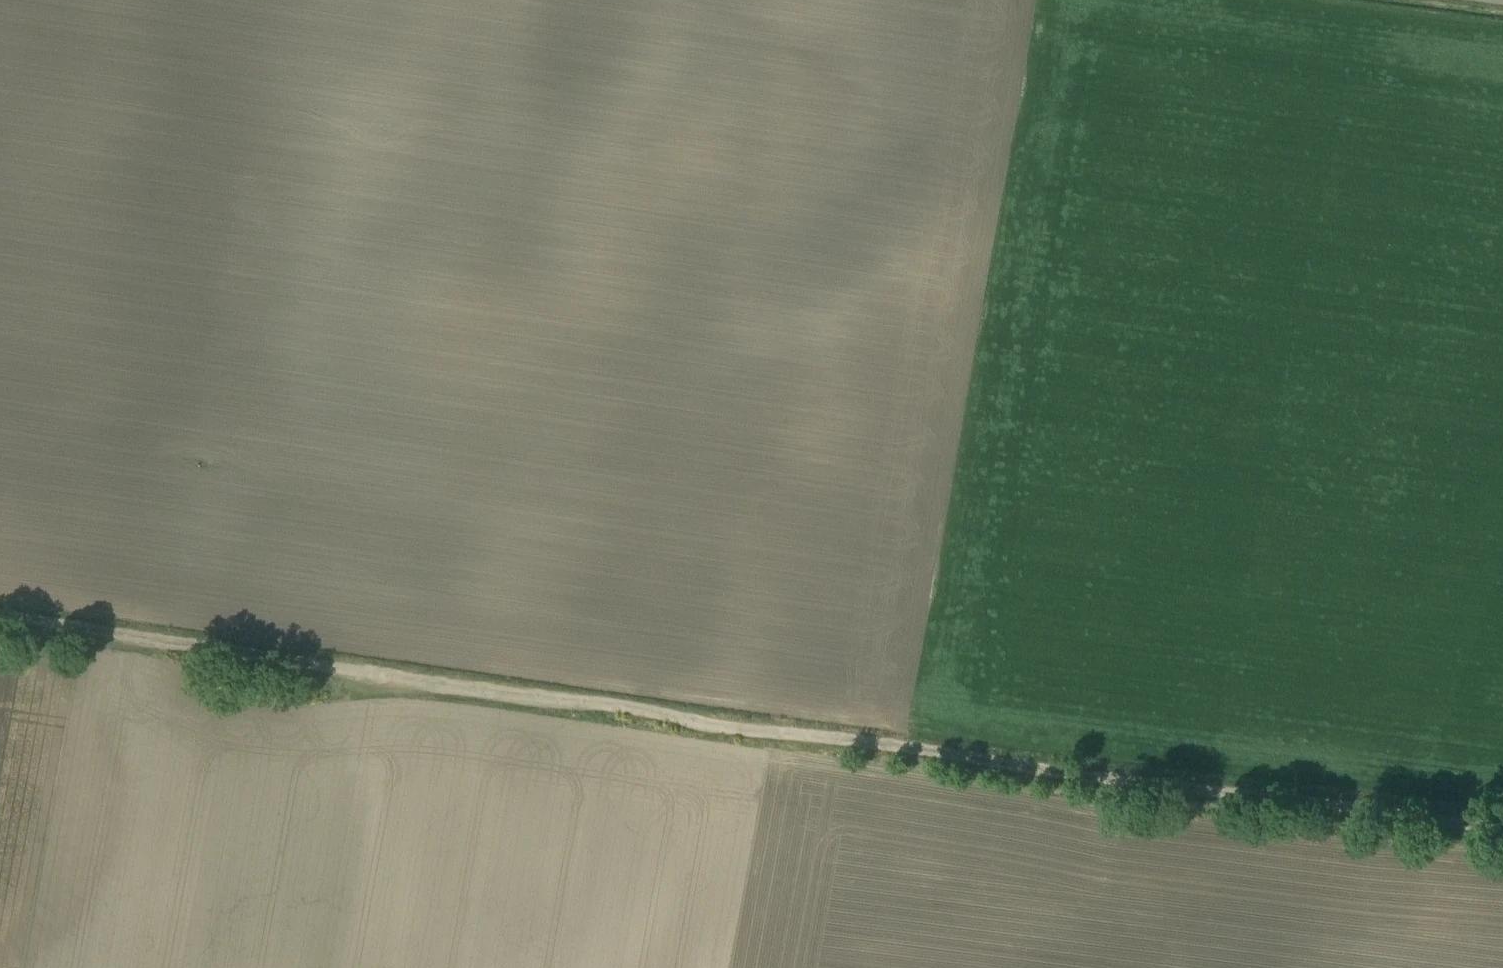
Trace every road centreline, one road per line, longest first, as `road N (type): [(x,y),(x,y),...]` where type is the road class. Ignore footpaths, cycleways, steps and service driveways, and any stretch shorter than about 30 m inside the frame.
road 1 (track): [(0,614),(465,687),(1502,824)]

